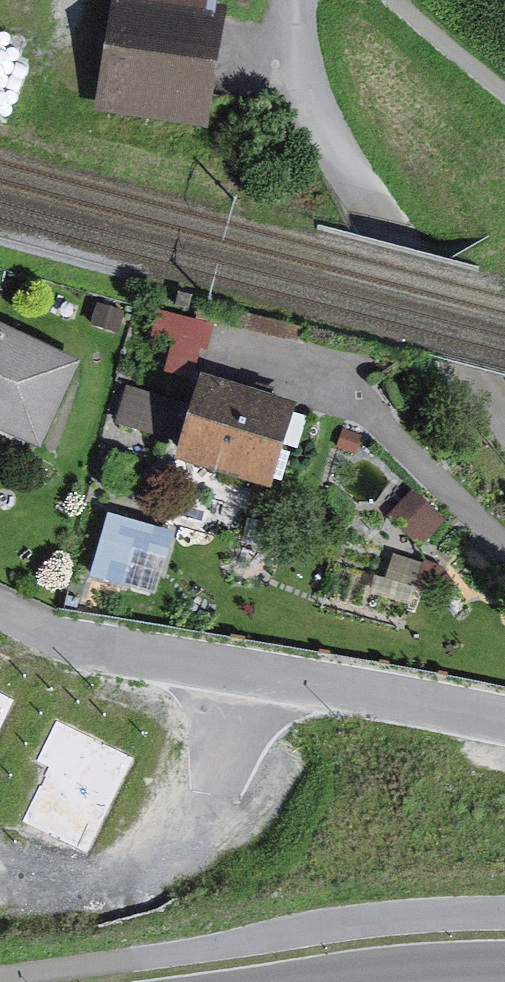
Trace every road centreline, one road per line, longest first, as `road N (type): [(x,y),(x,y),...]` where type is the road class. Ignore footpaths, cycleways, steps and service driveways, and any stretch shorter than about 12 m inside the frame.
road 1 (residential): [(0,612),(88,644),(504,718)]
road 2 (unclassified): [(295,0),(312,103),(465,361)]
road 3 (track): [(504,89),(402,0)]

